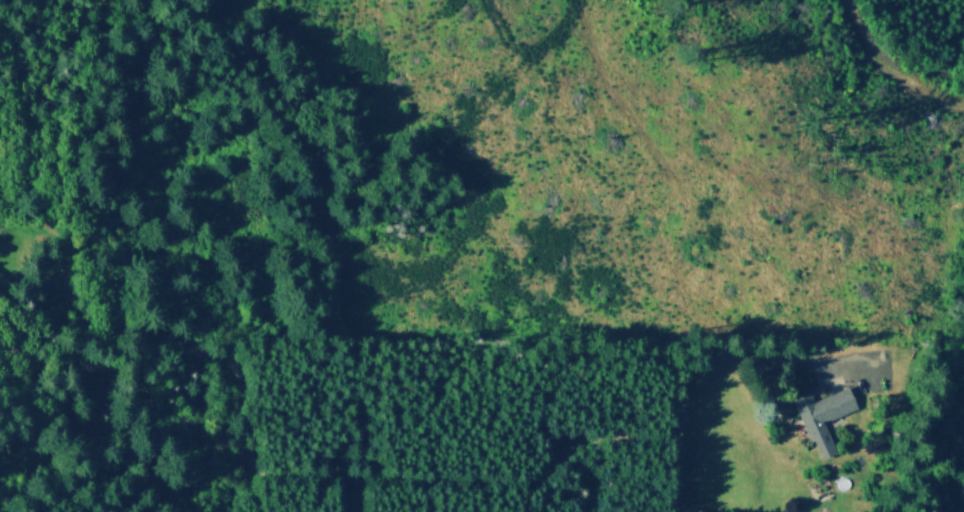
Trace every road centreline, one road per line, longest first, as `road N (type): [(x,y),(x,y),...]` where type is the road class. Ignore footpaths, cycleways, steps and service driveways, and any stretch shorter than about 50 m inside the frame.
road 1 (track): [(963,102),(910,83),(844,0)]

